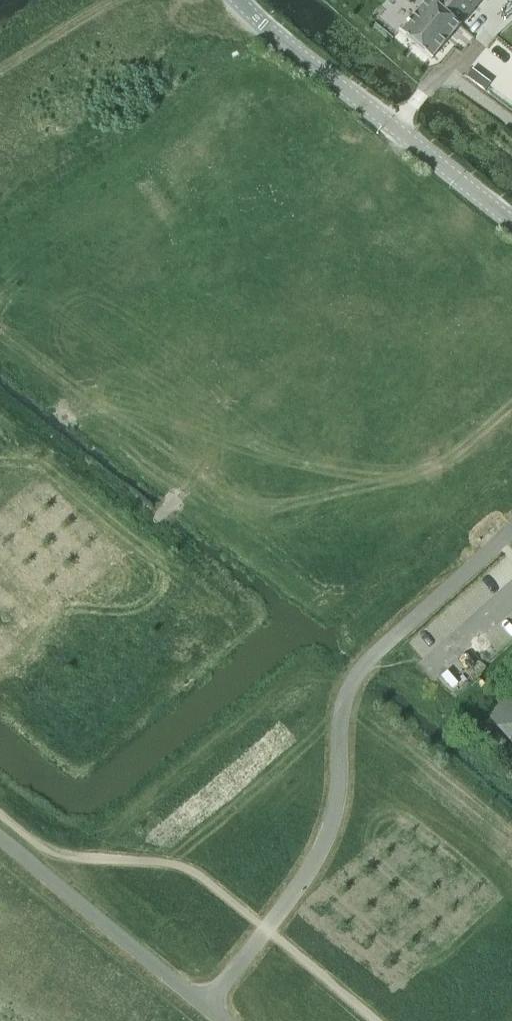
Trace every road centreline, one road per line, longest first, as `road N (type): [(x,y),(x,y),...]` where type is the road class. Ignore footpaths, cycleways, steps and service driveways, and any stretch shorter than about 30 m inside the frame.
road 1 (tertiary): [(511,222),(236,0)]

